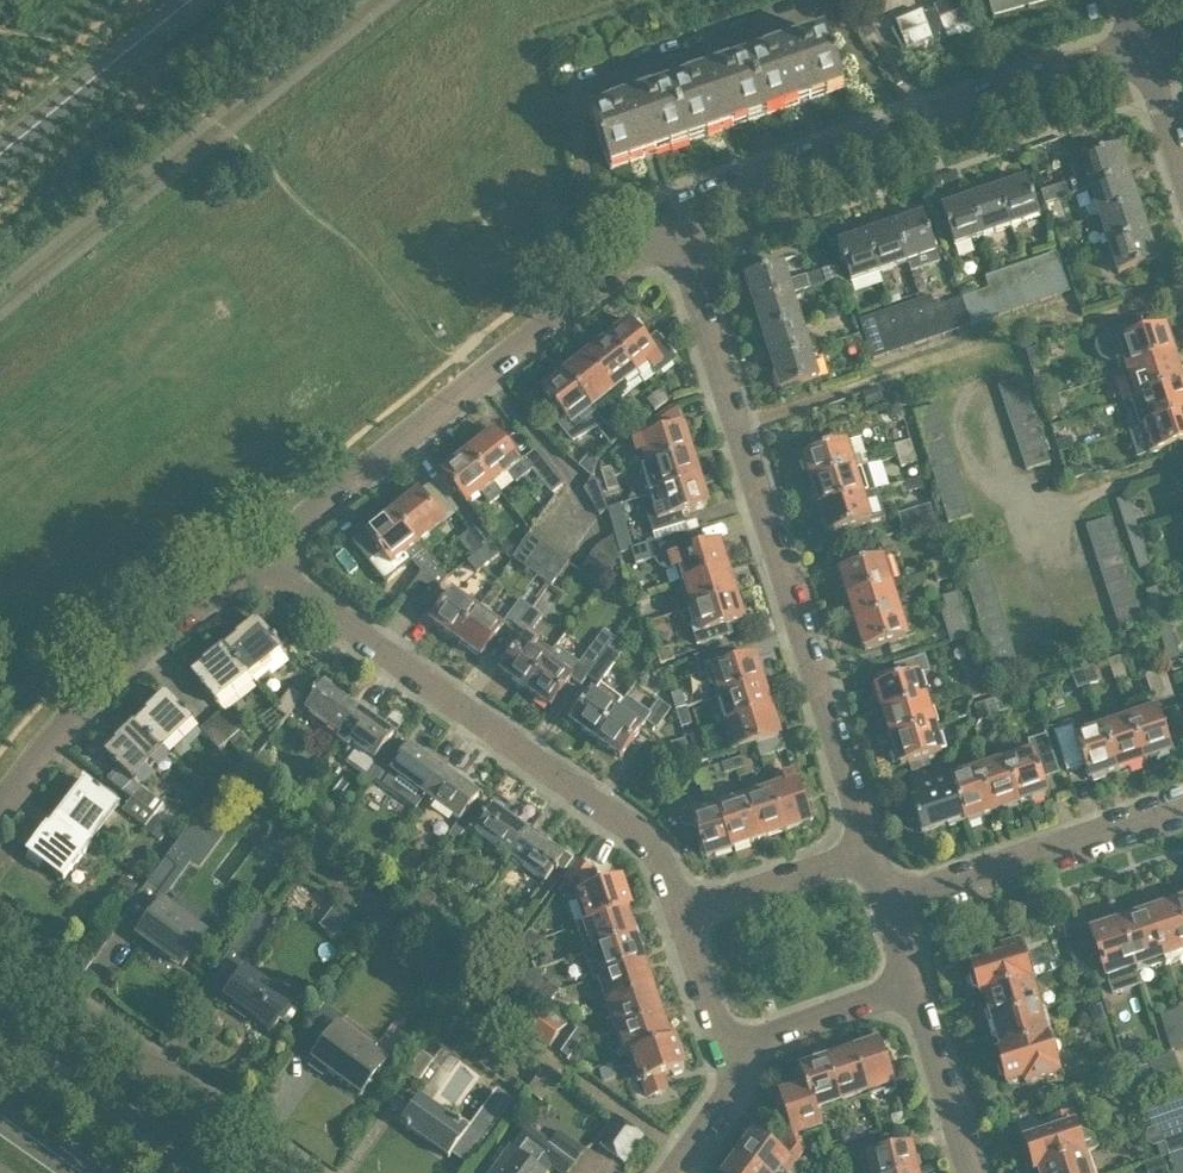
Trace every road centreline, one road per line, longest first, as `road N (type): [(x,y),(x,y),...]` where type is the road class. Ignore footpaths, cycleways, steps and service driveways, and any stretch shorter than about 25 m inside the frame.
road 1 (residential): [(868,848),(675,221)]
road 2 (residential): [(686,908),(657,852),(629,824),(253,558)]
road 3 (residential): [(253,558),(675,221)]
road 4 (residential): [(675,221),(717,197),(1141,47)]
road 5 (residential): [(303,1172),(0,955)]
road 6 (residential): [(0,803),(62,721),(253,558)]
road 7 (residential): [(888,908),(1182,806)]
road 8 (secondary): [(0,153),(189,0)]
road 9 (primary): [(196,1172),(0,1032)]
road 10 (residential): [(965,1172),(908,982)]
road 11 (residential): [(686,908),(868,848)]
road 12 (residential): [(728,1046),(908,982)]
road 13 (residential): [(728,1046),(686,908)]
road 14 (residential): [(671,1172),(728,1092),(728,1046)]
road 15 (residential): [(1182,179),(1141,47)]

